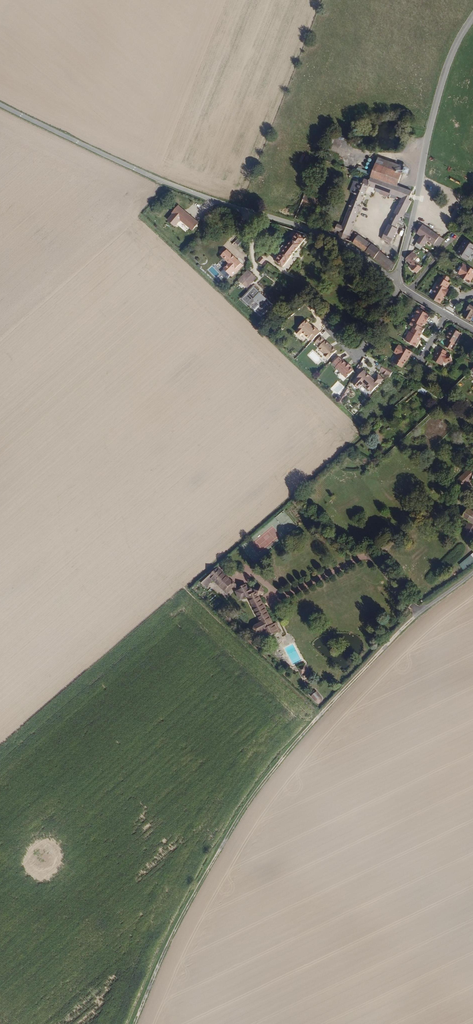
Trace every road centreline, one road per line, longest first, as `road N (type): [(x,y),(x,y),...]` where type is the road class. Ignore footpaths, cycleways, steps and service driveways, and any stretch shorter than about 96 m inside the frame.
road 1 (track): [(472,568),(408,619),(301,738),(186,906),(135,1023)]
road 2 (residential): [(0,105),(169,184),(345,242),(395,281)]
road 3 (unclassified): [(395,281),(442,94),(472,21)]
road 4 (track): [(417,612),(366,557),(281,593),(246,566)]

